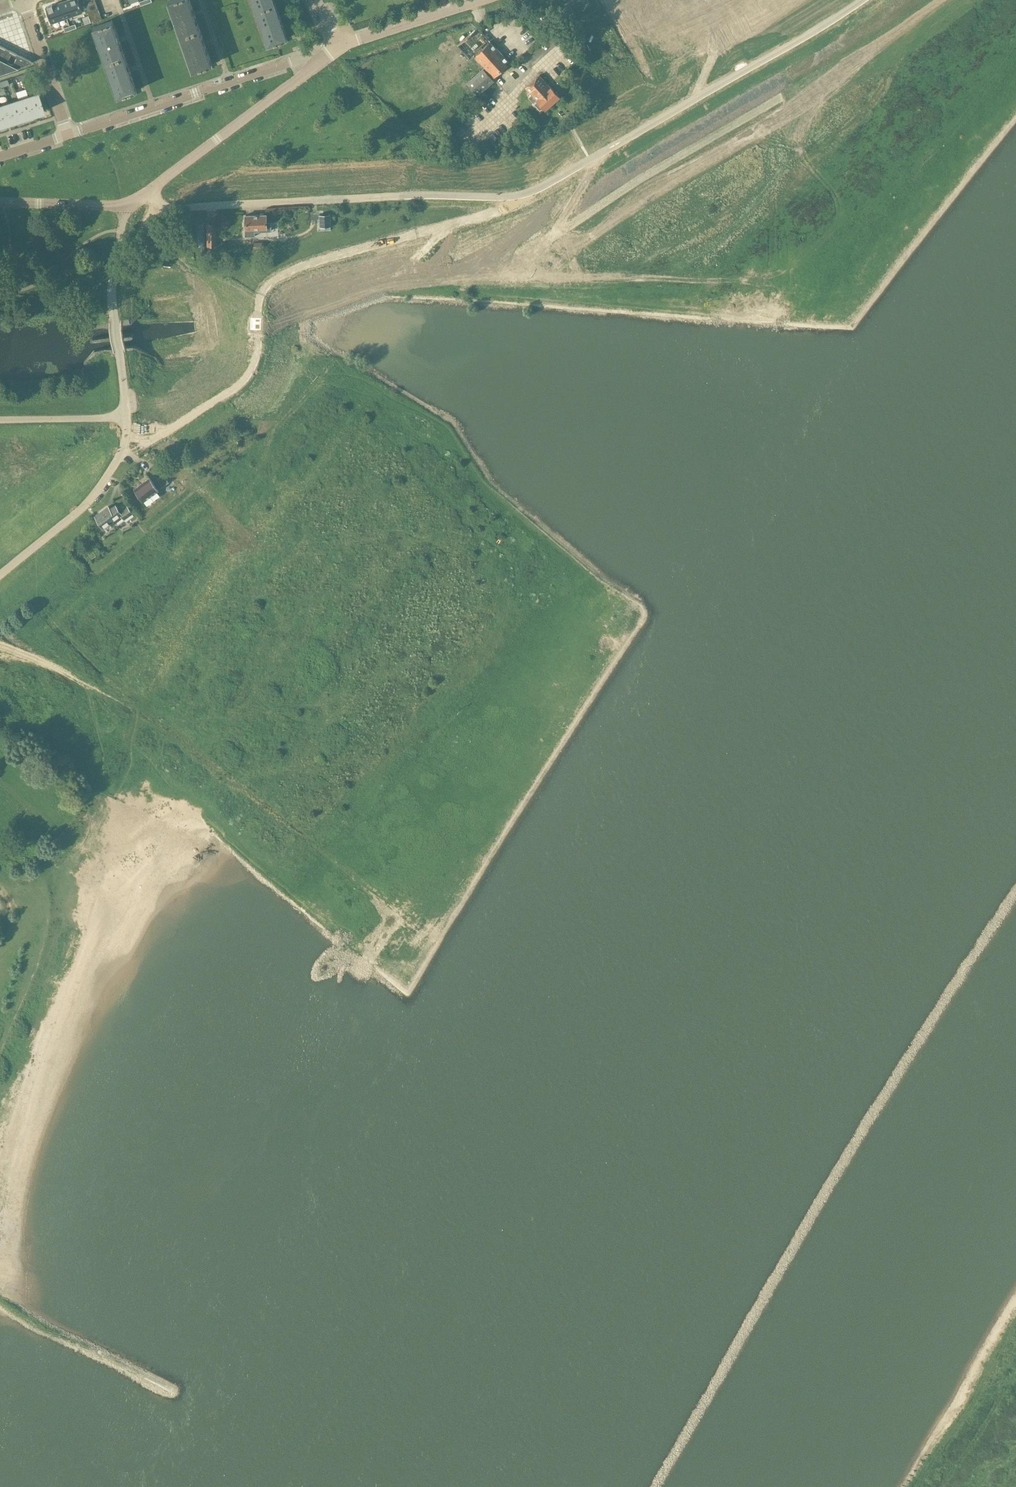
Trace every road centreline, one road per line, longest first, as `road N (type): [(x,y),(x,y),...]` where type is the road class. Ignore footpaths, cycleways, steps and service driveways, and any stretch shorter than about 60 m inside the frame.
road 1 (unclassified): [(170,208),(512,190),(600,146)]
road 2 (residential): [(67,134),(328,52)]
road 3 (unclassified): [(121,207),(328,52)]
road 4 (unclassified): [(0,575),(115,468),(127,417)]
road 5 (unclassified): [(127,417),(112,297),(119,245)]
road 6 (residential): [(67,134),(23,0)]
road 7 (residential): [(347,46),(479,0)]
road 8 (unclassified): [(0,420),(127,417)]
road 9 (unclassified): [(121,207),(0,203)]

